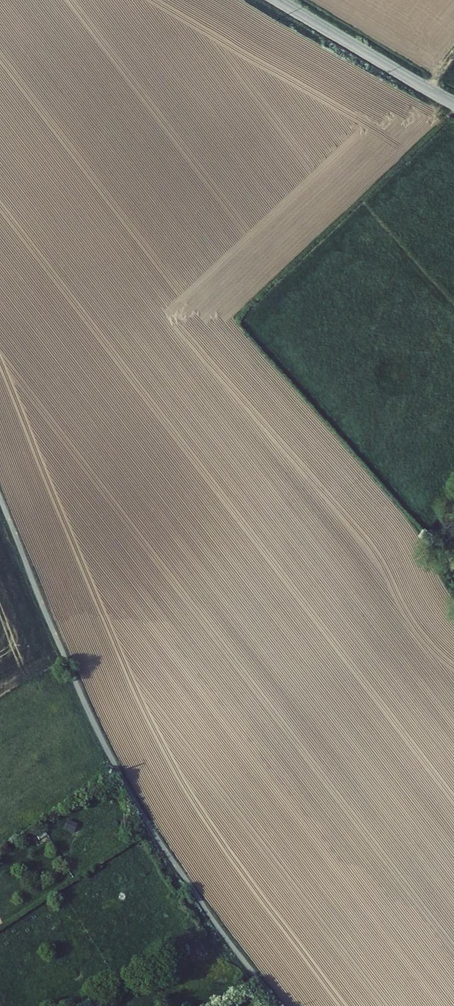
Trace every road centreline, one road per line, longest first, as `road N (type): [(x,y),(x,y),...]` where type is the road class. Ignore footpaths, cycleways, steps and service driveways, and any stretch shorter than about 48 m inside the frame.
road 1 (track): [(0,498),(132,796),(279,1005)]
road 2 (unclassified): [(453,104),(277,0)]

